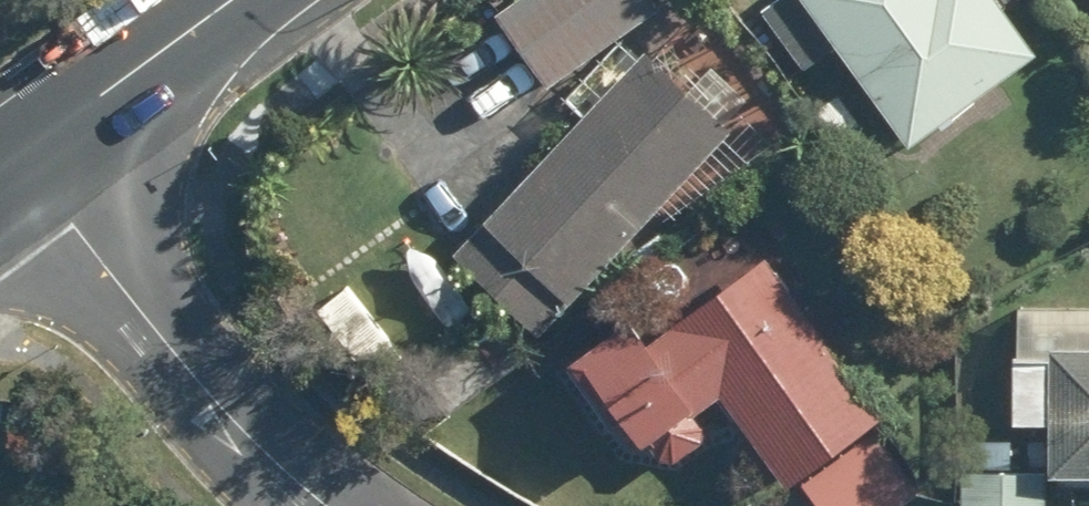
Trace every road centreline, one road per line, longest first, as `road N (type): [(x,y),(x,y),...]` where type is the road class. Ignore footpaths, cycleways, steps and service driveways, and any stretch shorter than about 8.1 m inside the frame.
road 1 (residential): [(23,157),(159,328),(332,505)]
road 2 (secondary): [(237,0),(23,157)]

